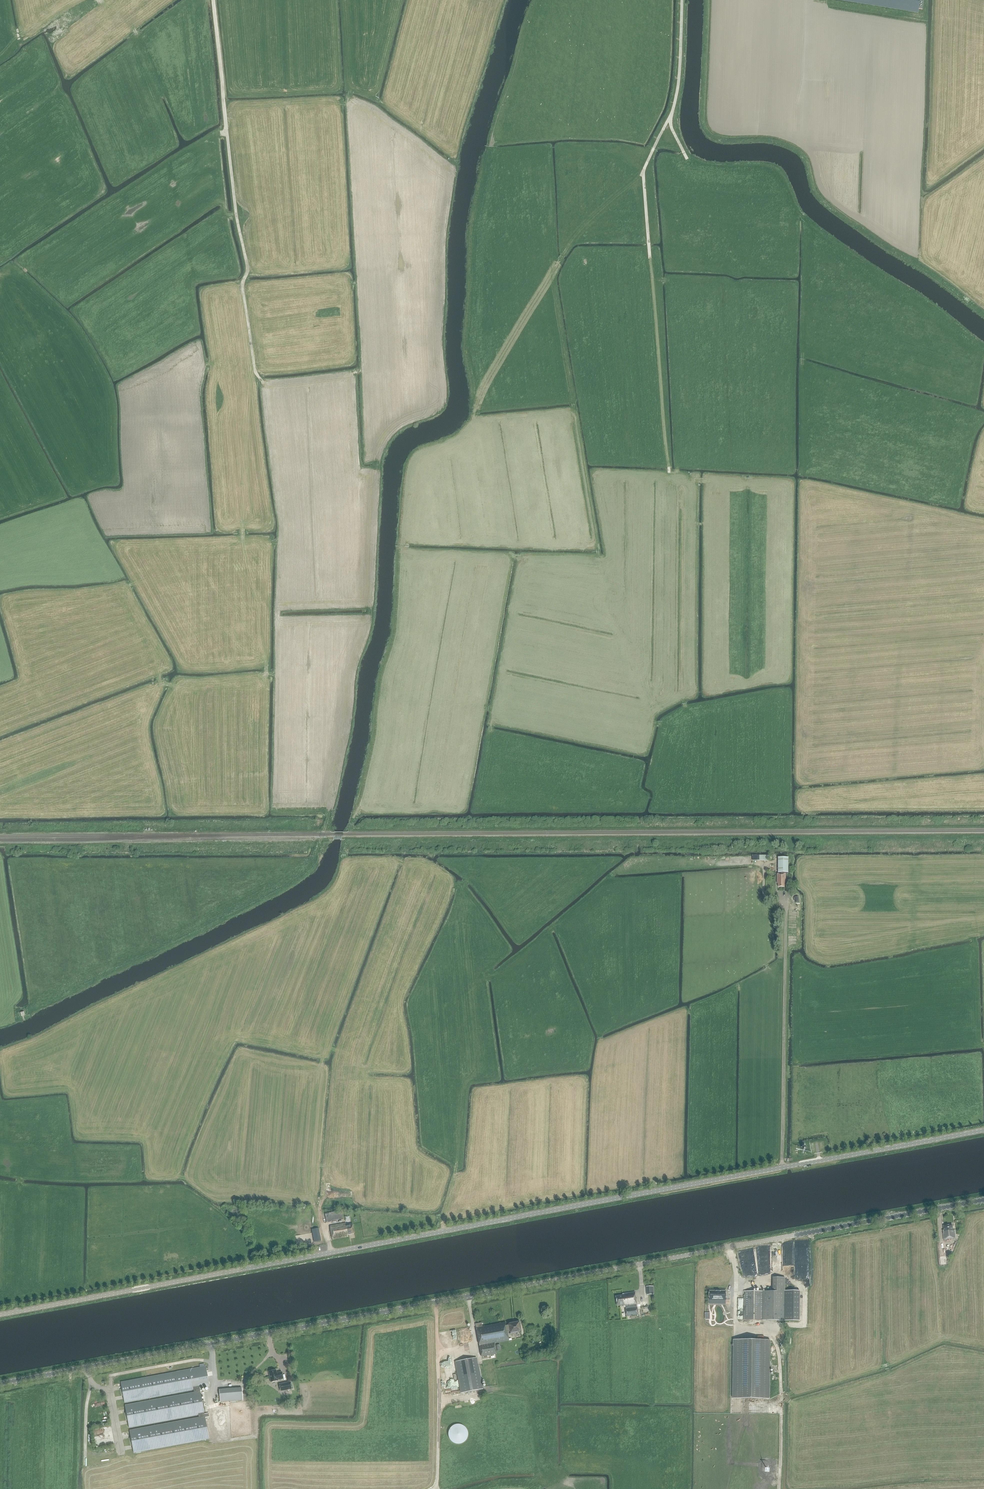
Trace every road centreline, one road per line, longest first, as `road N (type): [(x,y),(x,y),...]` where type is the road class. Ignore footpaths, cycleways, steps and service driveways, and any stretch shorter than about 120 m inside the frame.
road 1 (tertiary): [(0,1314),(983,1129)]
road 2 (tertiary): [(0,1383),(983,1200)]

